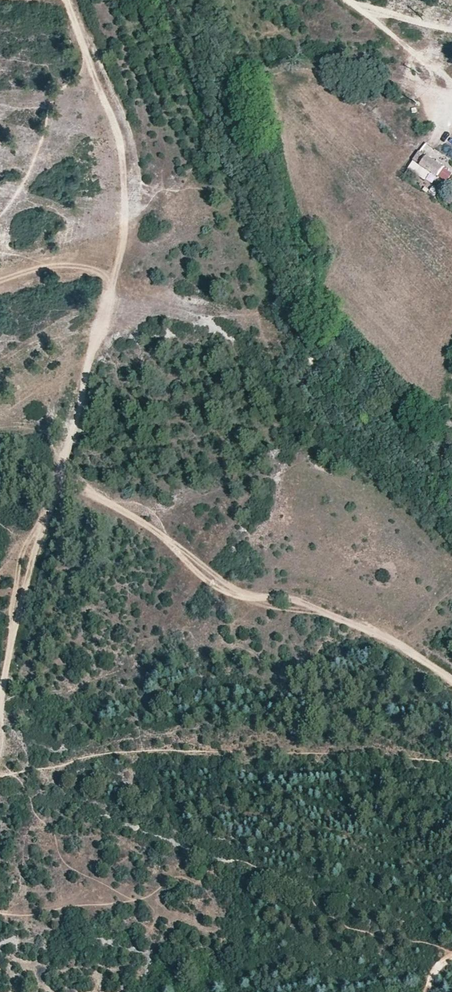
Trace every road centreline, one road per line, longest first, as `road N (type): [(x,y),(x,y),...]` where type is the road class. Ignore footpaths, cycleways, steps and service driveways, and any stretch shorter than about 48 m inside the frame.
road 1 (track): [(451,682),(379,634),(227,586),(127,515),(59,482)]
road 2 (track): [(59,482),(113,294),(128,189)]
road 3 (track): [(59,482),(0,701)]
road 4 (track): [(128,189),(116,123),(64,0)]
road 5 (track): [(348,0),(451,80)]

